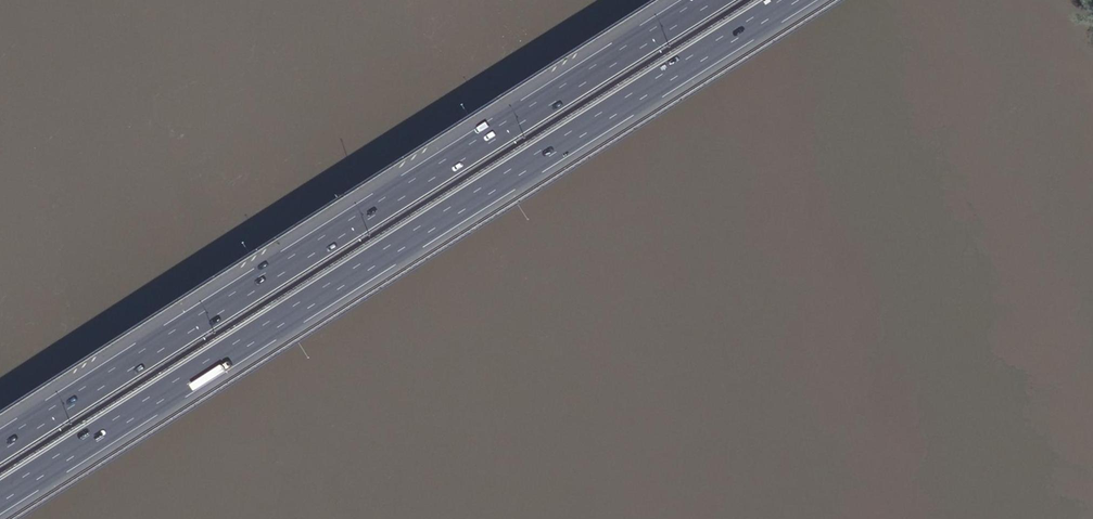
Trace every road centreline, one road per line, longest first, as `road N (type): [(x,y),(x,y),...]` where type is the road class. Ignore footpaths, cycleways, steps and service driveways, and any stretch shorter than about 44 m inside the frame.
road 1 (motorway): [(0,517),(825,0)]
road 2 (motorway): [(717,0),(0,451)]

